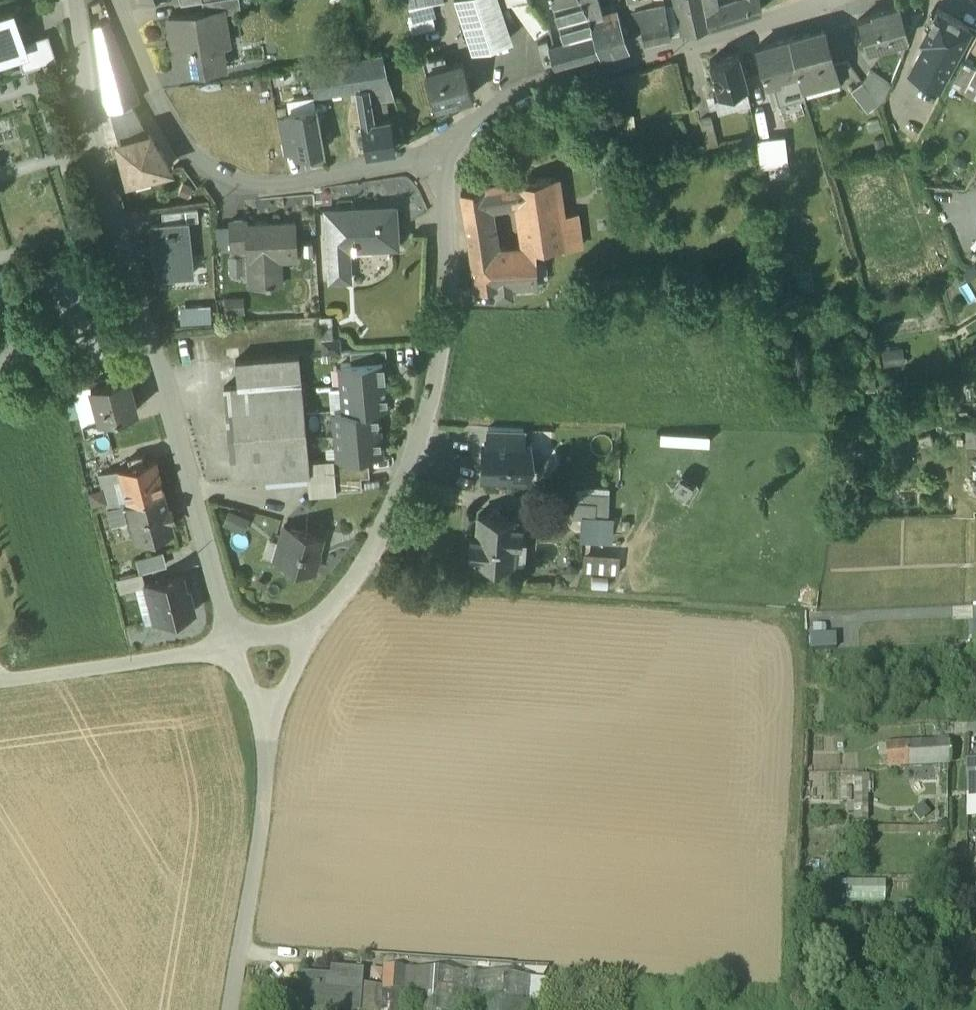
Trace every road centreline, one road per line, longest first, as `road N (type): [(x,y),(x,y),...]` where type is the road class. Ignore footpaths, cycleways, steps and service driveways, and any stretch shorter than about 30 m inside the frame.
road 1 (residential): [(438,162),(452,287),(425,425),(394,502),(355,581),(310,630),(236,647),(99,148),(77,0)]
road 2 (track): [(795,1009),(795,616),(355,581)]
road 3 (residential): [(438,162),(483,116),(838,0)]
road 4 (residential): [(115,0),(176,139),(202,172),(235,189),(310,187),(438,162)]

